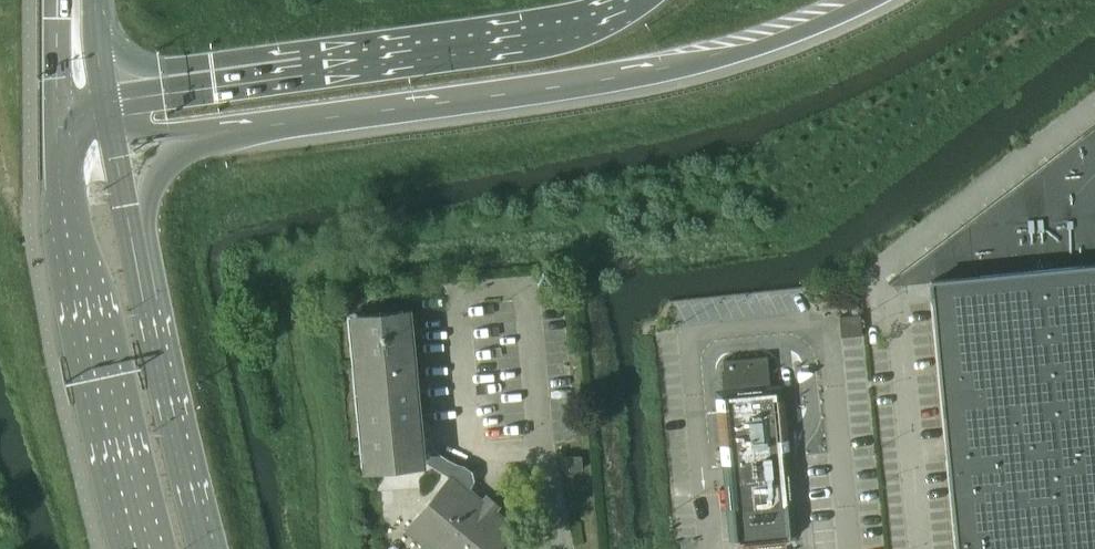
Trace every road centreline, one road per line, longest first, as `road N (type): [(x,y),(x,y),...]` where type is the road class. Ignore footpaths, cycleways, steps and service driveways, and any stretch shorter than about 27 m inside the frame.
road 1 (motorway): [(225,129),(681,65),(764,47),(872,0)]
road 2 (motorway): [(639,0),(604,20),(540,36),(106,92)]
road 3 (secondary): [(61,123),(76,250),(153,548)]
road 4 (secondary): [(209,548),(134,229)]
road 5 (motorway): [(134,229),(150,178),(172,155),(225,129)]
road 6 (secondary): [(58,0),(61,123)]

